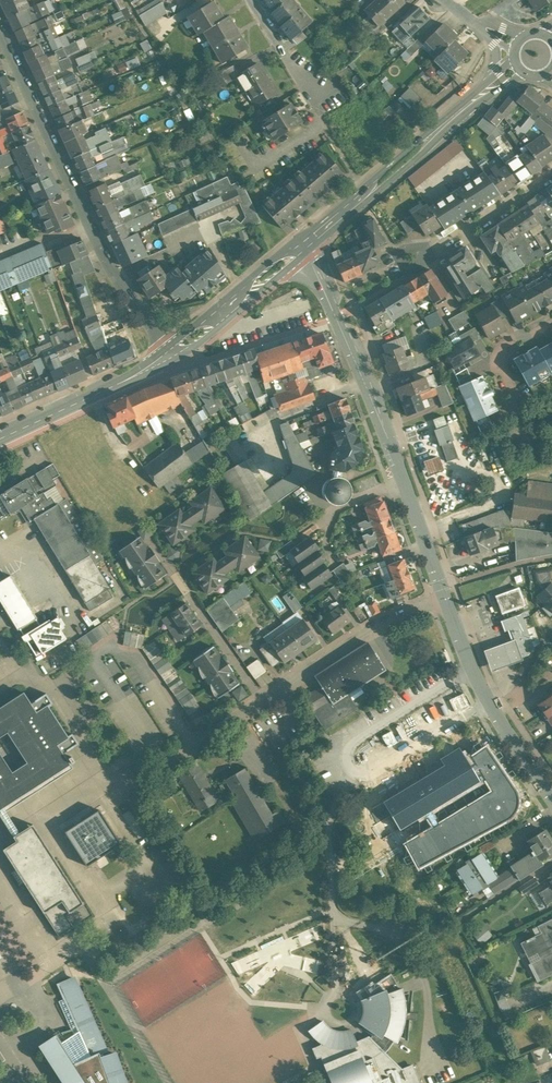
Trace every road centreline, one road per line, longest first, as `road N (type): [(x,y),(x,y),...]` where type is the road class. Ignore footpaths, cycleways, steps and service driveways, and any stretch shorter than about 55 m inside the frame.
road 1 (tertiary): [(446,601),(368,384),(325,287),(299,250)]
road 2 (residential): [(0,41),(105,258),(172,353)]
road 3 (tertiary): [(551,798),(488,702),(446,601)]
road 4 (tertiary): [(460,112),(299,250)]
road 5 (residential): [(446,601),(385,621),(261,699)]
road 6 (tertiary): [(172,353),(0,439)]
road 7 (residential): [(551,172),(391,277)]
road 8 (residential): [(153,545),(261,699)]
road 9 (residential): [(536,459),(500,354),(551,320)]
road 10 (tertiary): [(299,250),(172,353)]
road 11 (residential): [(321,120),(252,0)]
road 12 (residential): [(261,699),(153,771)]

